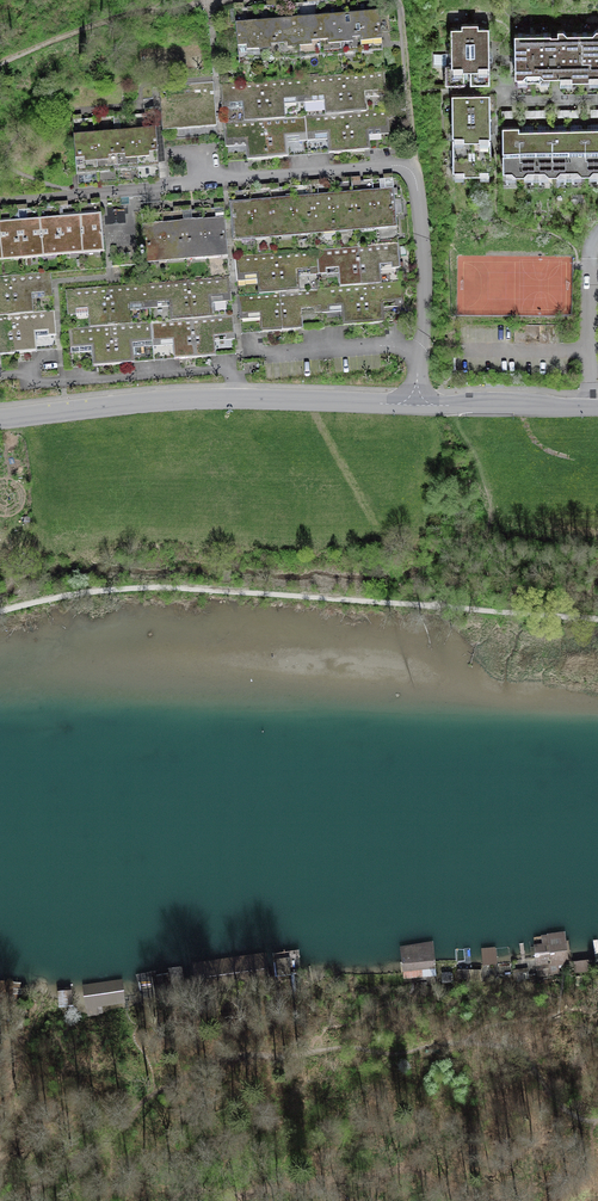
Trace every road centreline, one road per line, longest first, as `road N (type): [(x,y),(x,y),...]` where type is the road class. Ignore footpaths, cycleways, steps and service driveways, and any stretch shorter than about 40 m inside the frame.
road 1 (residential): [(0,201),(406,167),(419,196),(425,272),(416,405)]
road 2 (tertiary): [(0,419),(170,401),(416,405)]
road 3 (track): [(0,65),(117,18),(198,5)]
road 4 (tertiary): [(416,405),(597,407)]
road 5 (residential): [(597,100),(497,101),(497,90),(451,90)]

